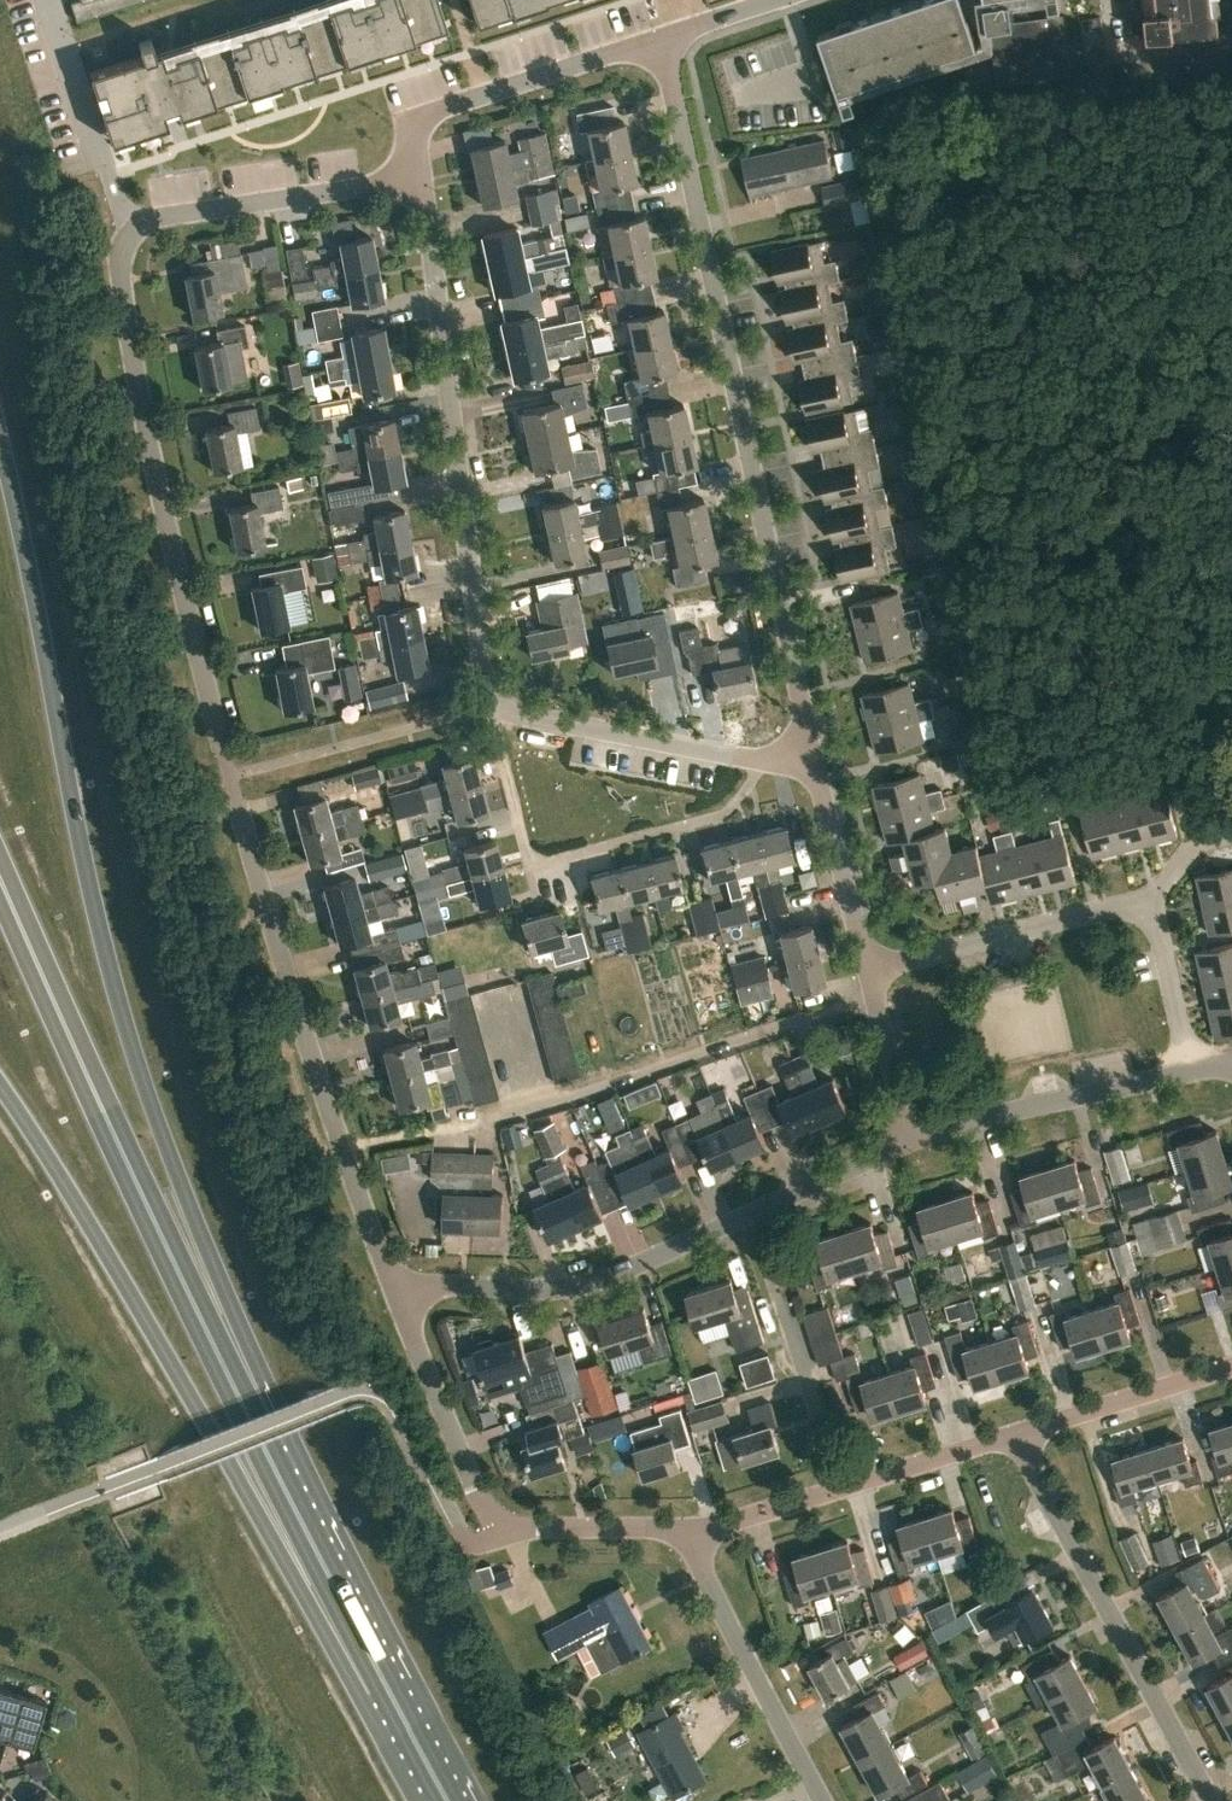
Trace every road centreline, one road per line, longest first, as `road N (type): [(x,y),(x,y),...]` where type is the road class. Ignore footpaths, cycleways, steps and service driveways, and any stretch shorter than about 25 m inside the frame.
road 1 (residential): [(396,1290),(293,1002),(172,550),(119,273),(123,244),(137,230)]
road 2 (trunk): [(255,1432),(105,968),(0,439)]
road 3 (residential): [(812,755),(756,763),(497,704),(480,669),(418,173)]
road 4 (residential): [(812,755),(662,42)]
road 5 (trunk): [(0,1087),(71,1192),(213,1438),(387,1688)]
road 6 (trunk): [(255,1432),(0,877)]
road 7 (residential): [(396,1290),(553,1291),(593,1283),(912,1139)]
road 8 (residential): [(696,1531),(499,1522),(475,1488),(396,1290)]
road 9 (residential): [(1210,1800),(1017,1437)]
road 10 (residential): [(696,1531),(1017,1437)]
road 11 (residential): [(825,1800),(700,1565),(696,1531)]
road 12 (residential): [(418,173),(419,138),(455,106),(662,42)]
road 13 (residential): [(1149,900),(868,972)]
road 14 (residential): [(137,230),(156,216),(418,173)]
road 15 (trunk): [(387,1688),(255,1432)]
road 16 (residential): [(912,1139),(1190,1072)]
road 17 (residential): [(137,230),(113,188),(51,0)]
road 18 (residential): [(1017,1437),(1231,1368)]
road 19 (residential): [(868,972),(812,755)]
road 20 (residential): [(1190,1072),(1149,900)]
road 21 (residential): [(912,1139),(868,972)]
road 22 (trunk): [(447,1800),(387,1688)]
road 23 (residential): [(662,42),(778,0)]

